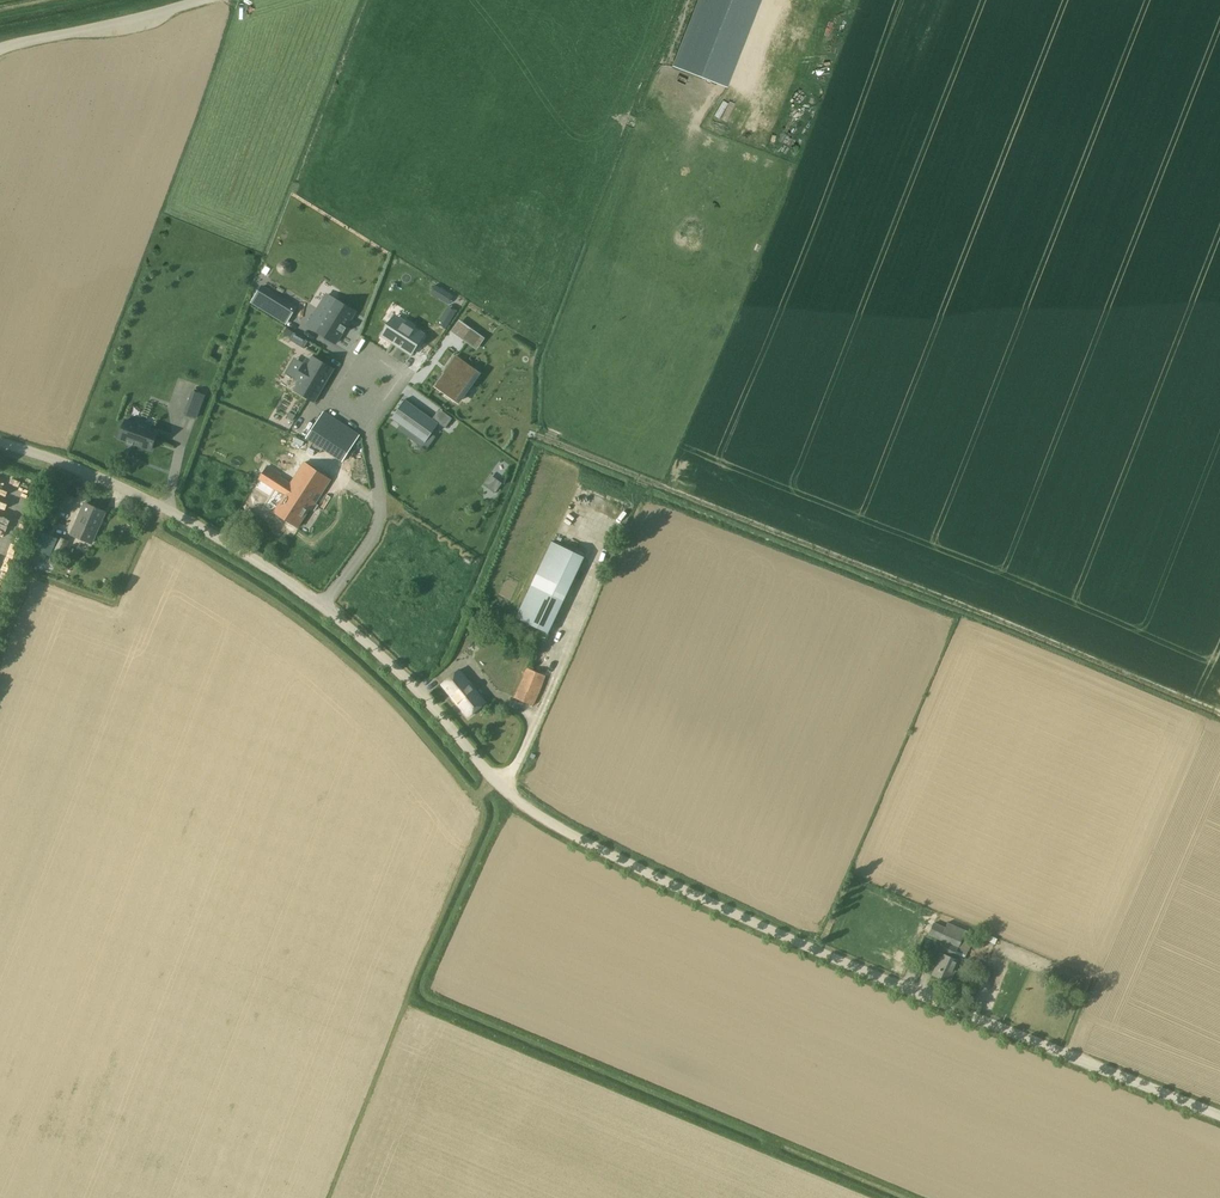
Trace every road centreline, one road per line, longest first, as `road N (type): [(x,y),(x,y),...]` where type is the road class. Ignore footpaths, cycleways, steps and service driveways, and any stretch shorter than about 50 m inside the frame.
road 1 (unclassified): [(1219,1114),(934,1000),(603,852),(524,803),(407,677),(282,572),(183,513),(0,440)]
road 2 (track): [(1219,714),(447,406),(401,376),(368,421)]
road 3 (track): [(0,50),(204,0)]

